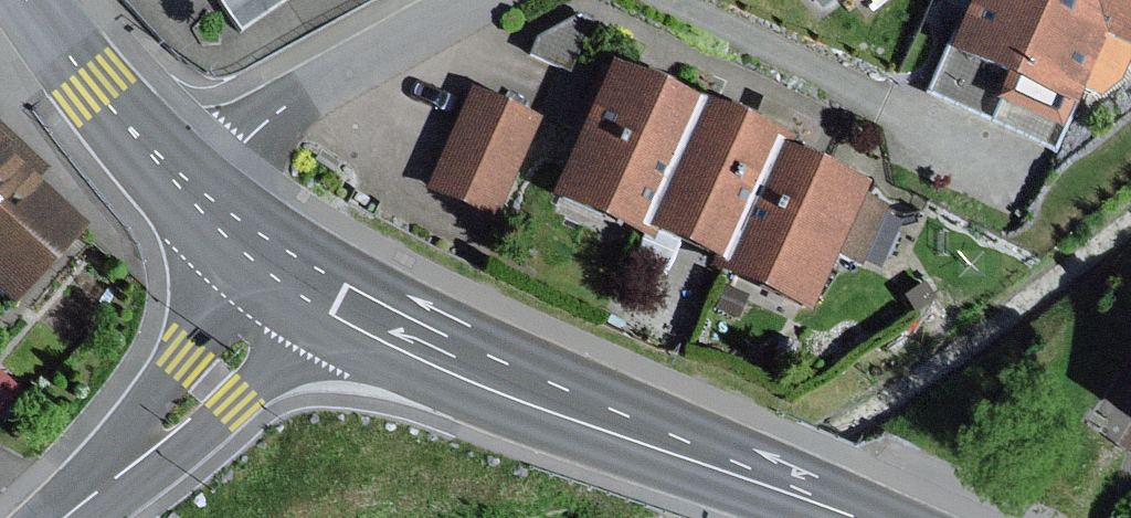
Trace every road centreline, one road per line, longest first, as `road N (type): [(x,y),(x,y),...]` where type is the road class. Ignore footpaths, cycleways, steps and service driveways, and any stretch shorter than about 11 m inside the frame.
road 1 (primary): [(861,517),(465,360),(303,278)]
road 2 (residential): [(184,188),(231,146),(481,0)]
road 3 (unclassified): [(62,517),(214,381),(303,278)]
road 4 (primary): [(184,188),(32,0)]
road 5 (primary): [(303,278),(184,188)]

